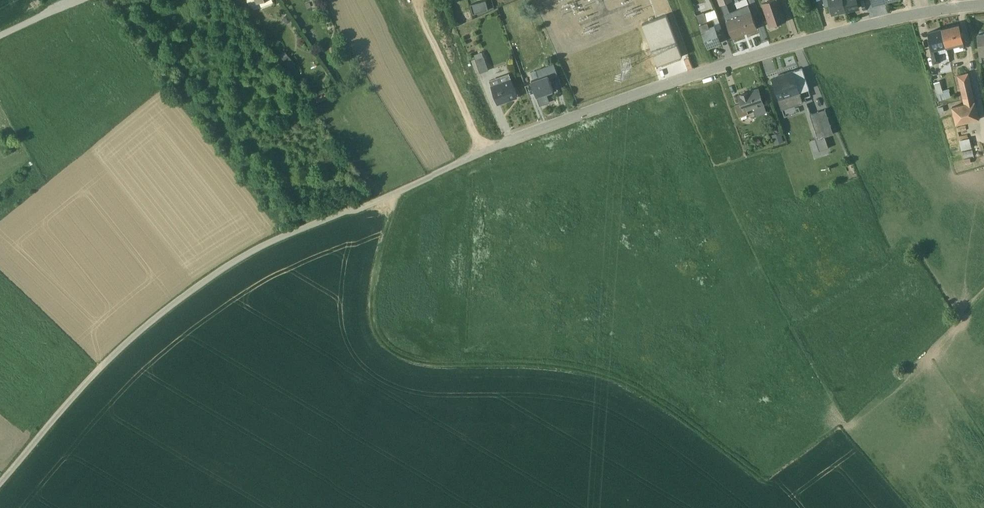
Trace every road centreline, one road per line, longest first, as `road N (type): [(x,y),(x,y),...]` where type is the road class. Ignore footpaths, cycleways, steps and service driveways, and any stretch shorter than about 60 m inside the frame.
road 1 (unclassified): [(0,482),(145,325),(227,266),(501,144)]
road 2 (track): [(395,189),(374,288),(386,342),(425,360),(539,360),(615,376),(763,476)]
road 3 (residential): [(983,3),(873,22),(698,73),(501,144)]

